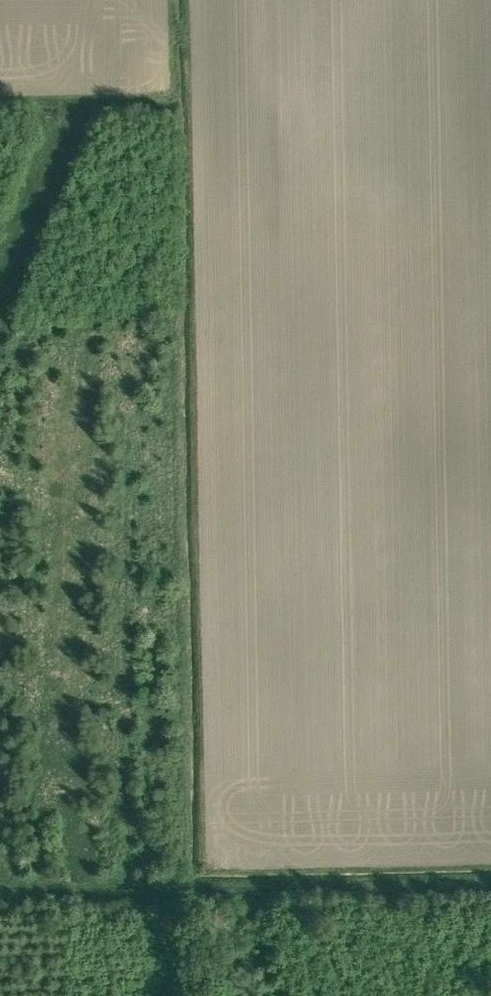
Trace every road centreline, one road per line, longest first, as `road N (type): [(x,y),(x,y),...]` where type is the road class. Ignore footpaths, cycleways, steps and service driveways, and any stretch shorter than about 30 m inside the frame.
road 1 (track): [(0,890),(490,882)]

